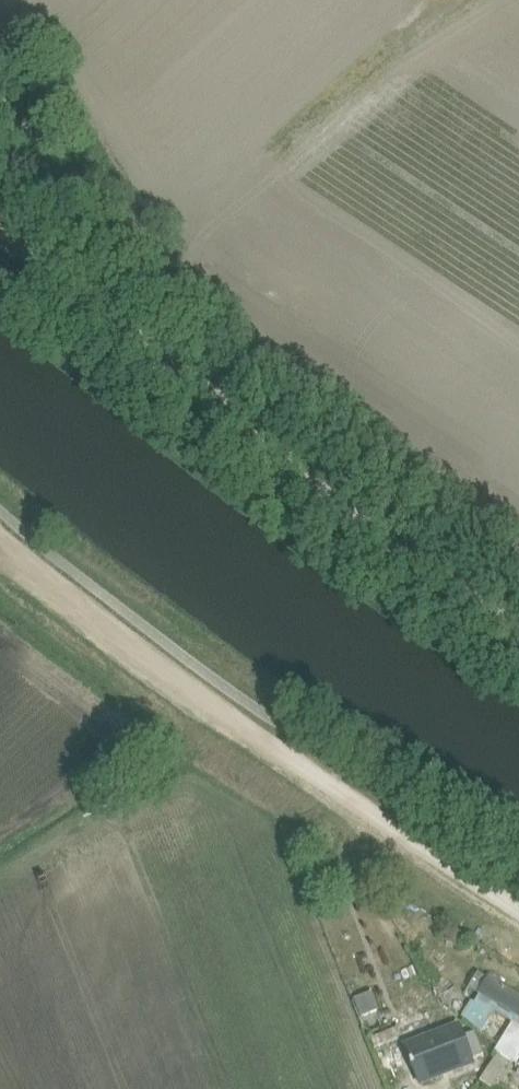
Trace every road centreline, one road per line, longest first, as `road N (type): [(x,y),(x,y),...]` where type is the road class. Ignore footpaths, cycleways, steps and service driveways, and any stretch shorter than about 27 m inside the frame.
road 1 (track): [(0,199),(316,468),(518,619)]
road 2 (track): [(0,539),(164,669),(518,912)]

